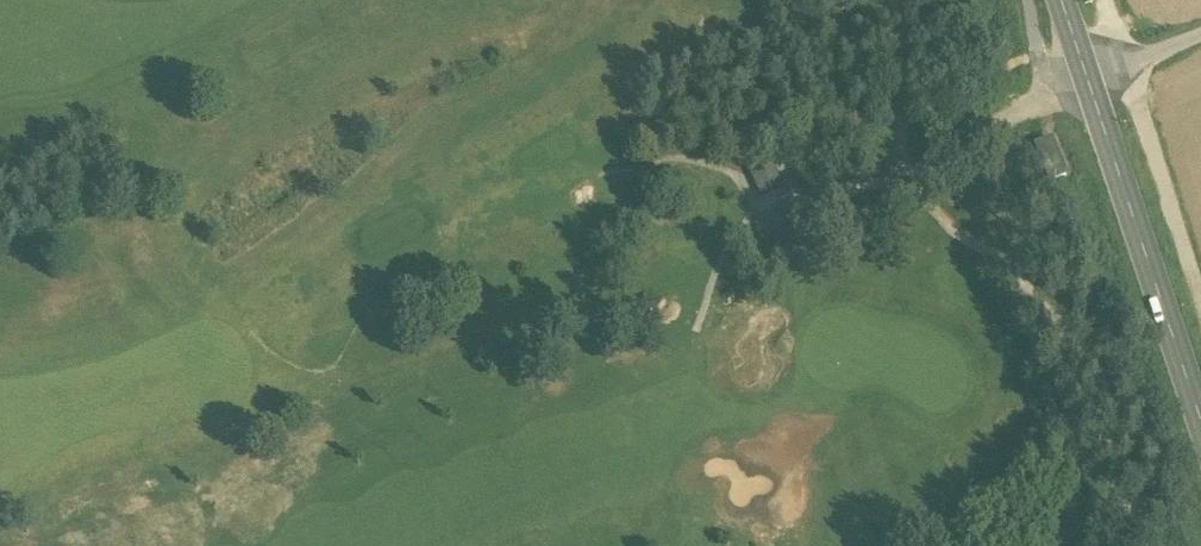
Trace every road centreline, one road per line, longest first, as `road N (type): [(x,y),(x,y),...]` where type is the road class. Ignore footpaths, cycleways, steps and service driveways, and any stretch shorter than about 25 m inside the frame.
road 1 (tertiary): [(1061,0),(1200,424)]
road 2 (track): [(1127,65),(1200,293)]

